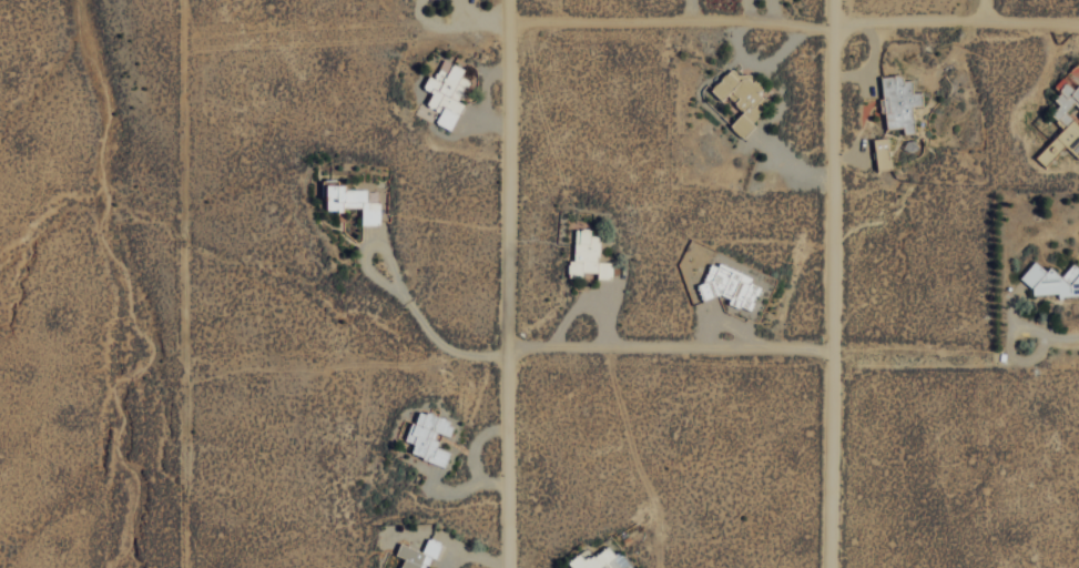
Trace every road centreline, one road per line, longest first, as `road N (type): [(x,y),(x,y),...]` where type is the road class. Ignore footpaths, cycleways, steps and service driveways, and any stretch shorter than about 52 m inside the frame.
road 1 (residential): [(829,567),(835,0)]
road 2 (residential): [(512,0),(507,567)]
road 3 (residential): [(512,26),(1078,30)]
road 4 (residential): [(831,354),(509,353)]

